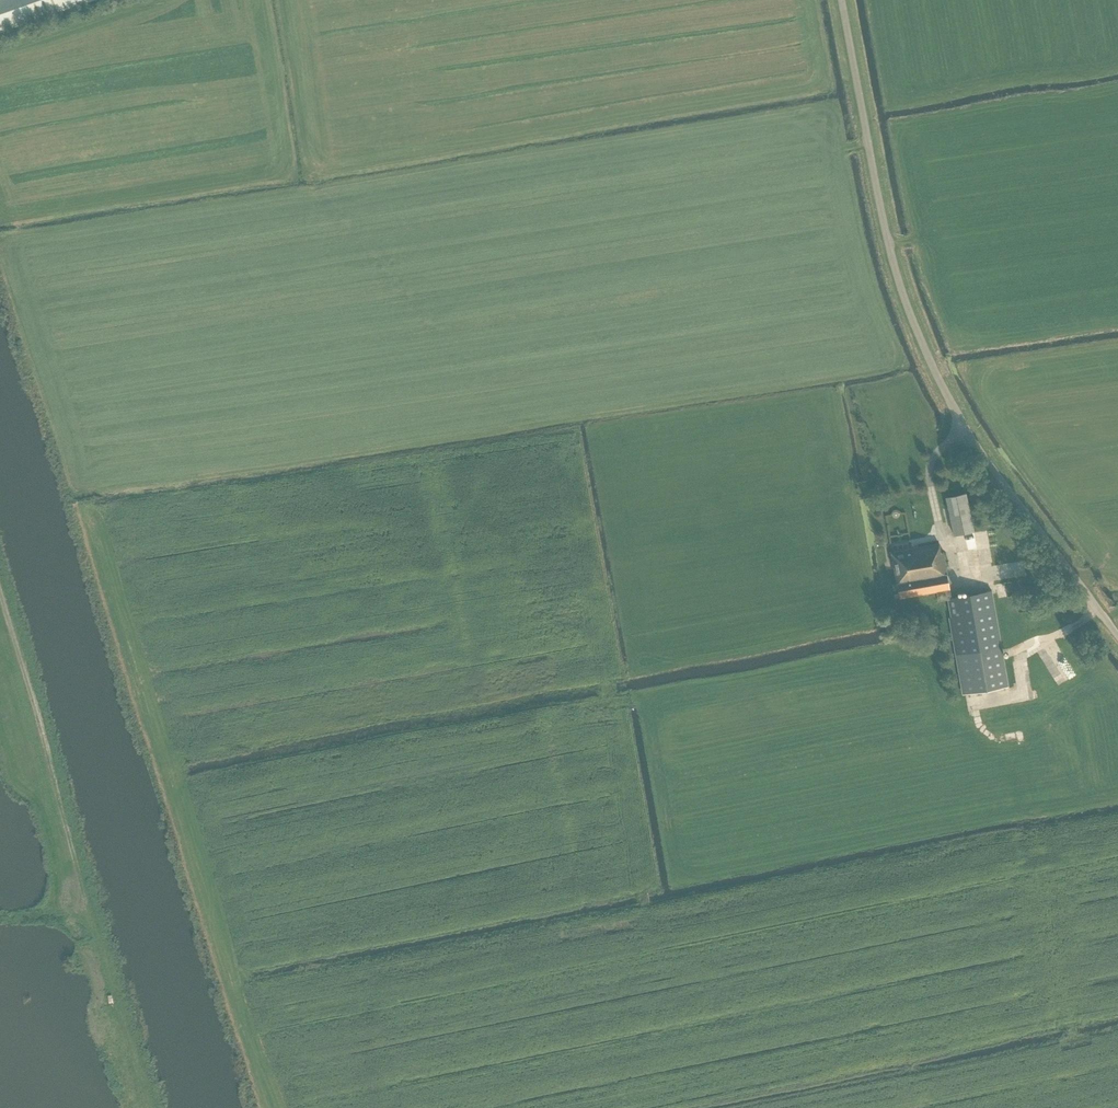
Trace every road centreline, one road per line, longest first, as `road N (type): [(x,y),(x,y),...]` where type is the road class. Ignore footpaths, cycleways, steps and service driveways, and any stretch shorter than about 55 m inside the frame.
road 1 (unclassified): [(1117,642),(995,474),(909,315),(884,233),(841,0)]

